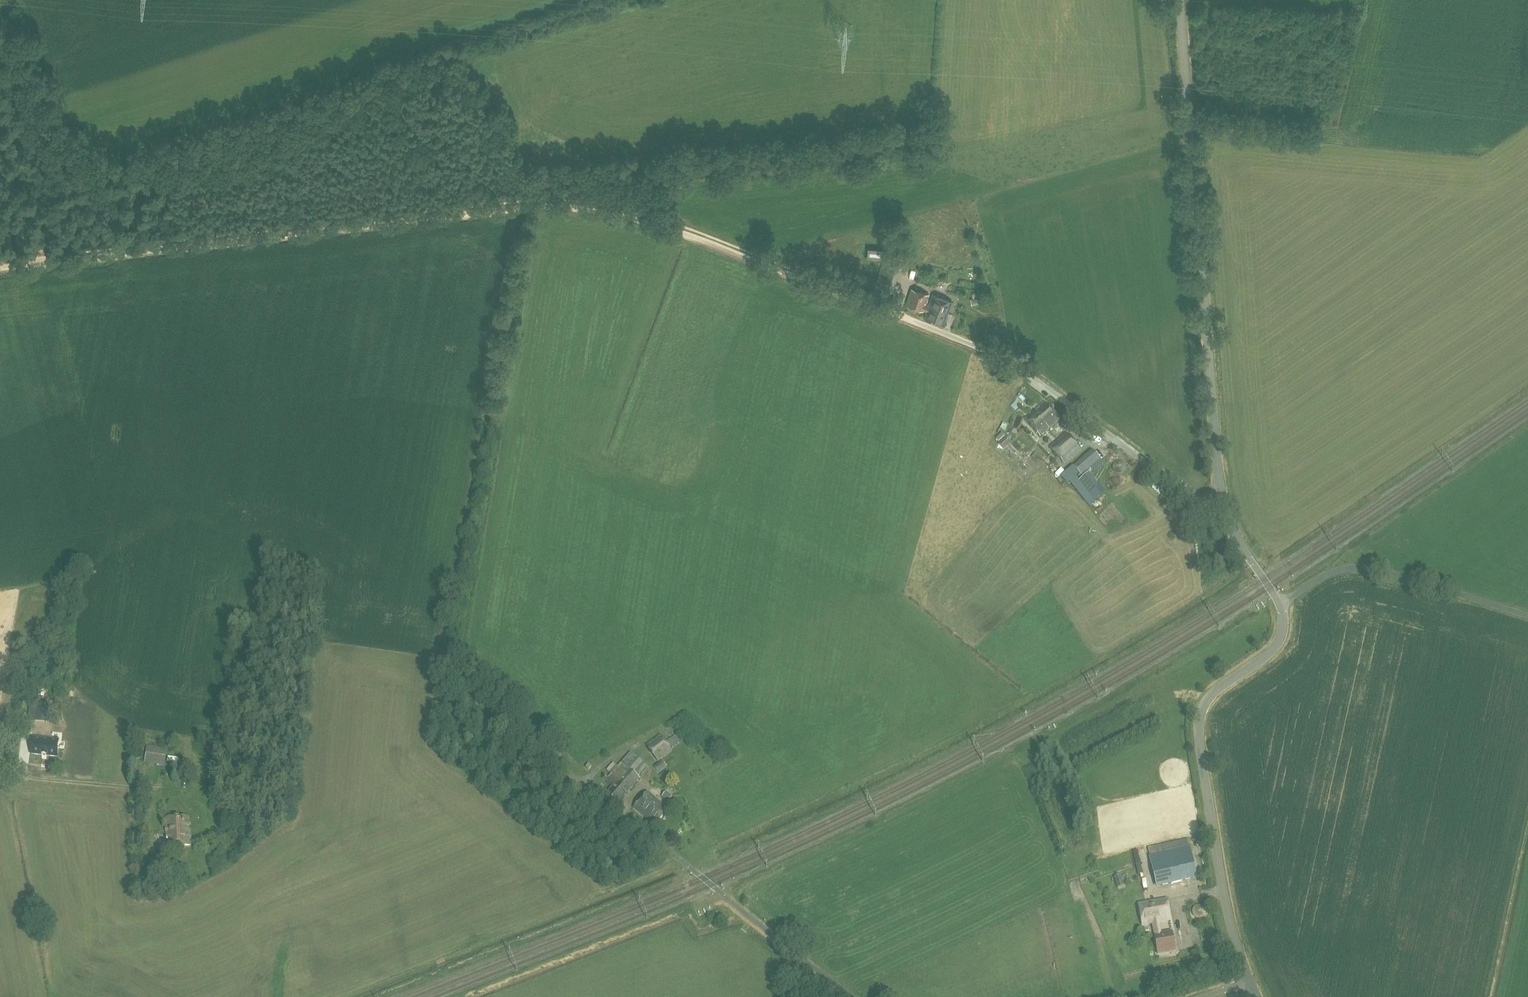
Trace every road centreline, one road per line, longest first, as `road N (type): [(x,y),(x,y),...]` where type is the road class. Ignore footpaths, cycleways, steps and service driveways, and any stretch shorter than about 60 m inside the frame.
road 1 (track): [(884,309),(669,229),(570,209),(0,269)]
road 2 (unclassified): [(1221,500),(1181,0)]
road 3 (unclassified): [(1249,980),(1232,932),(1197,722),(1211,693),(1279,640),(1281,603)]
road 4 (unclassified): [(845,996),(541,743)]
road 5 (unclassified): [(1221,500),(1193,498),(1010,364),(884,309)]
road 6 (unclassified): [(1527,617),(1357,567),(1333,572),(1281,603)]
road 7 (track): [(143,787),(0,776)]
road 8 (unclassified): [(1281,603),(1221,500)]

